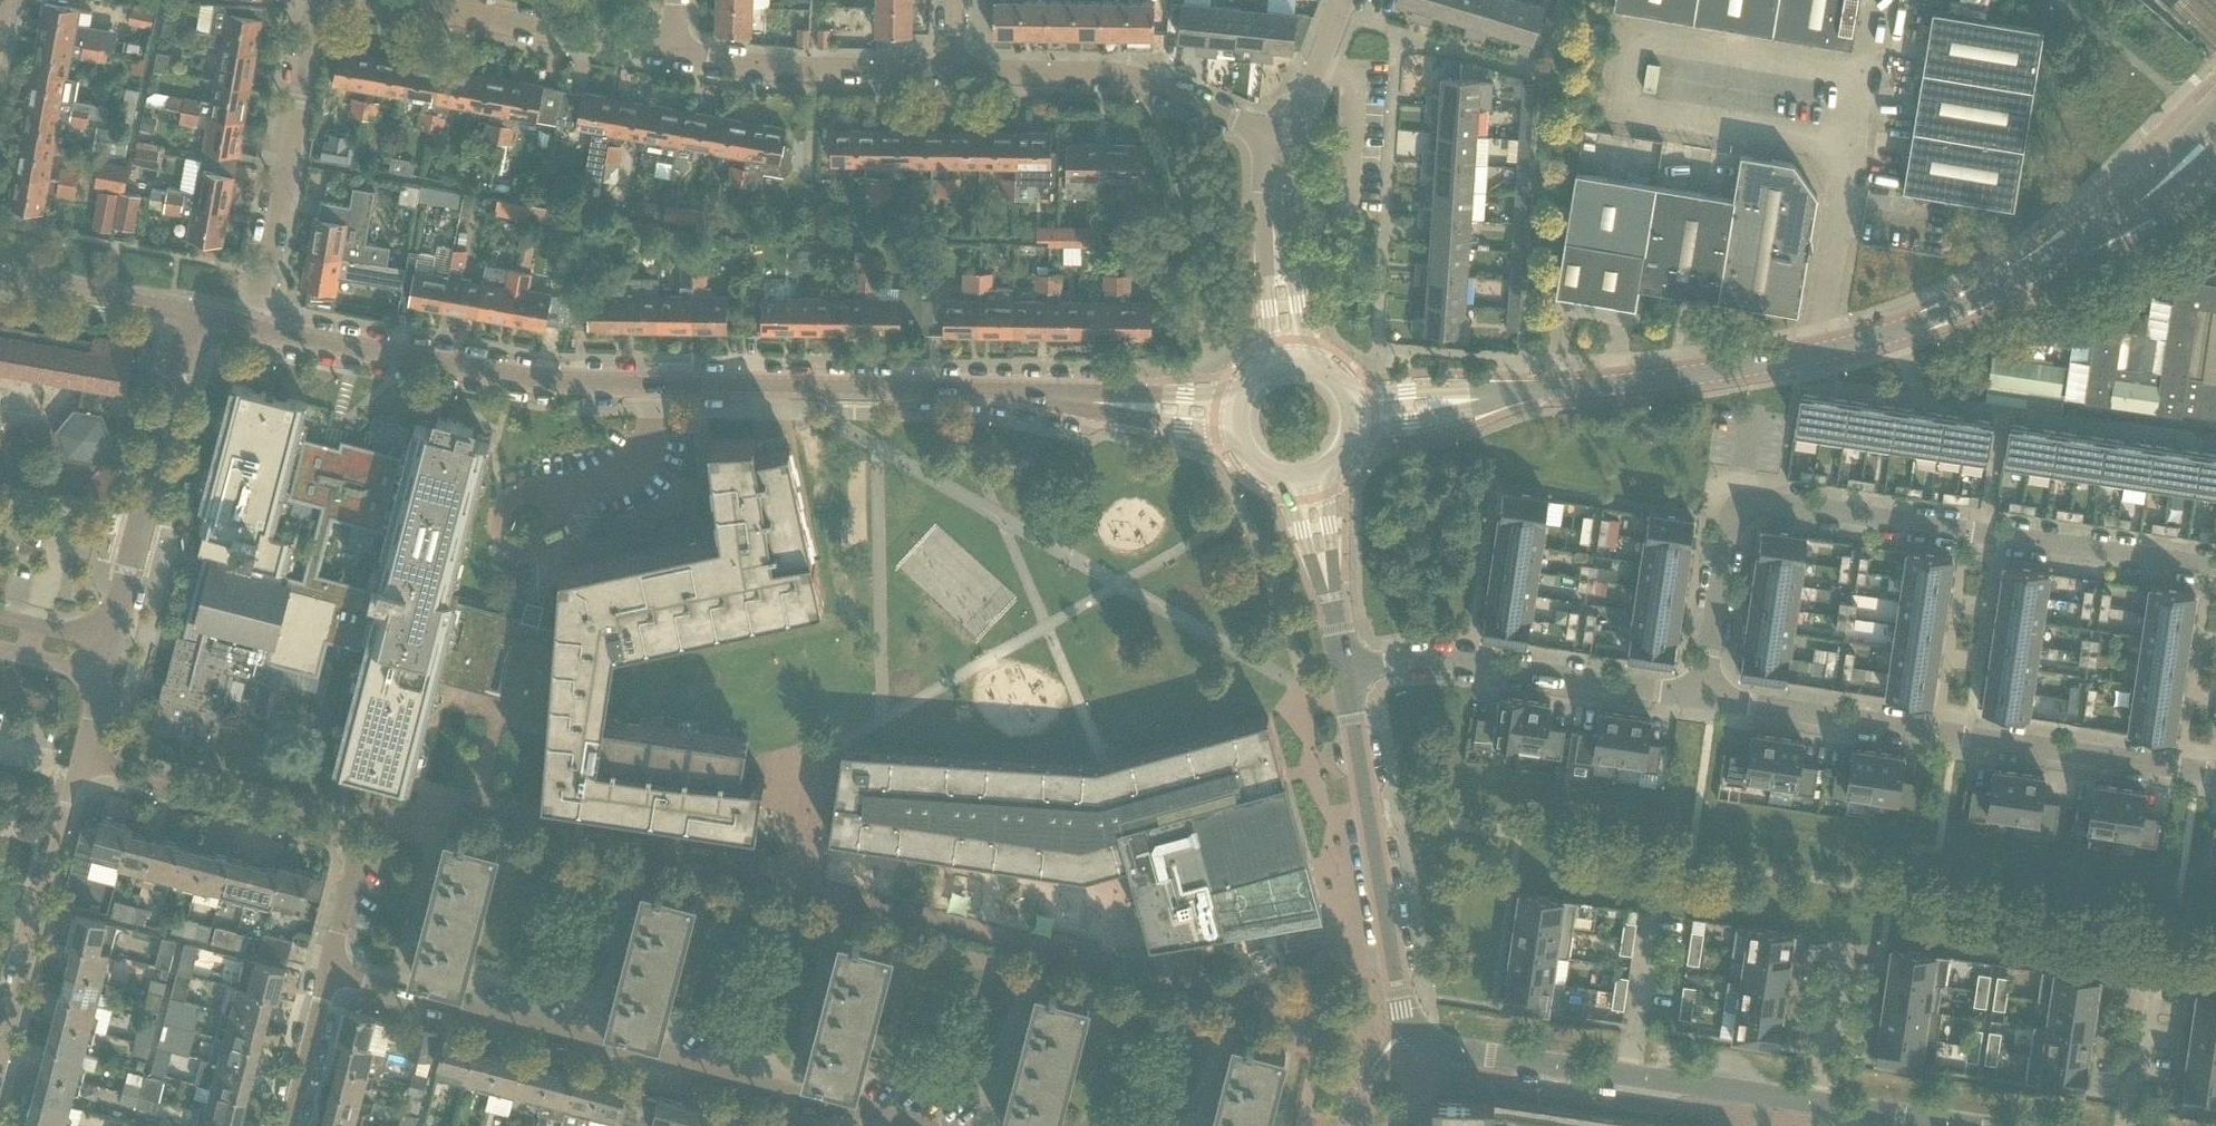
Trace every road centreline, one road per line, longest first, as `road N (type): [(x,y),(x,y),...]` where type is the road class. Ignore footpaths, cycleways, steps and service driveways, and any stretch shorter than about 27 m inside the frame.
road 1 (tertiary): [(1123,408),(948,391),(518,379),(255,332)]
road 2 (residential): [(1703,698),(1730,502),(1743,494),(2215,567)]
road 3 (residential): [(324,972),(928,1125)]
road 4 (tertiary): [(1631,1080),(1449,1054),(1405,1030),(1341,658)]
road 5 (residential): [(2215,777),(1703,698)]
road 6 (residential): [(78,760),(348,835),(354,850),(324,972)]
road 7 (tertiary): [(1817,359),(2008,283),(2164,180)]
road 8 (unclassified): [(1850,148),(1860,90),(1841,71),(1648,38),(1628,49),(1618,106),(1628,116)]
road 9 (tertiary): [(1449,403),(1677,386),(1817,359)]
road 10 (residential): [(1703,698),(1473,662),(1341,658)]
road 11 (residential): [(1283,146),(1153,87),(957,78)]
road 12 (residential): [(255,332),(319,0)]
road 13 (tertiary): [(108,640),(194,315)]
road 14 (residential): [(0,1059),(78,760)]
road 15 (residential): [(671,56),(380,0)]
road 16 (residential): [(957,78),(764,76),(671,56)]
road 17 (unclassified): [(1628,116),(1850,148)]
road 18 (unclassified): [(1817,359),(1850,148)]
road 19 (residential): [(0,279),(194,315)]
road 20 (tertiary): [(1822,1108),(1631,1080)]
road 21 (residential): [(1355,220),(1352,87),(1314,62)]
road 22 (residential): [(1631,1080),(1651,918)]
road 23 (residential): [(1822,1108),(1844,948)]
road 24 (residential): [(324,972),(285,1125)]
road 25 (residential): [(2130,1125),(2150,995)]
road 26 (residential): [(1308,360),(1292,285),(1272,243)]
road 27 (tertiary): [(1942,1125),(1822,1108)]
road 28 (residential): [(1272,243),(1273,362)]

